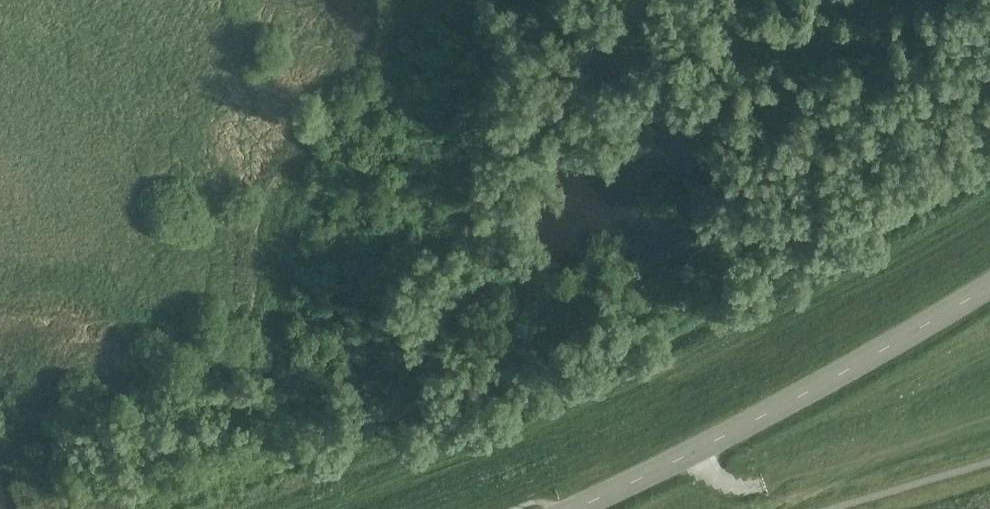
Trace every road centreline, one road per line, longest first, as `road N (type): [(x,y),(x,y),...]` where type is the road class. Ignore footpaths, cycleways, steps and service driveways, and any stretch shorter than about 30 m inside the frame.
road 1 (unclassified): [(577,508),(693,455),(989,284)]

